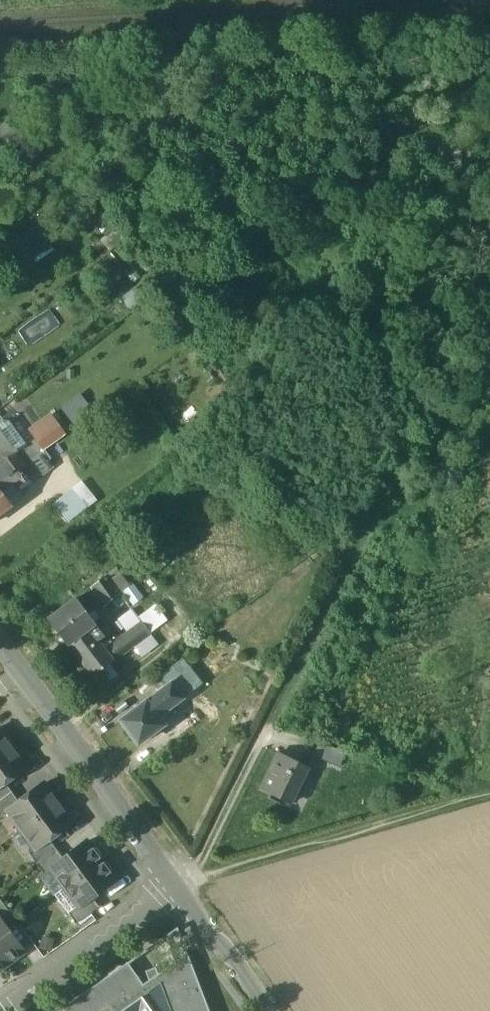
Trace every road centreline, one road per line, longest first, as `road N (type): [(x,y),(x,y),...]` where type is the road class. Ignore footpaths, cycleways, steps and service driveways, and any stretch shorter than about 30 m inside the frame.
road 1 (track): [(435,385),(272,716)]
road 2 (track): [(177,885),(489,791)]
road 3 (tertiary): [(24,667),(177,885)]
road 4 (residential): [(0,1010),(177,885)]
road 5 (tertiary): [(177,885),(272,1010)]
road 6 (track): [(489,275),(435,385)]

